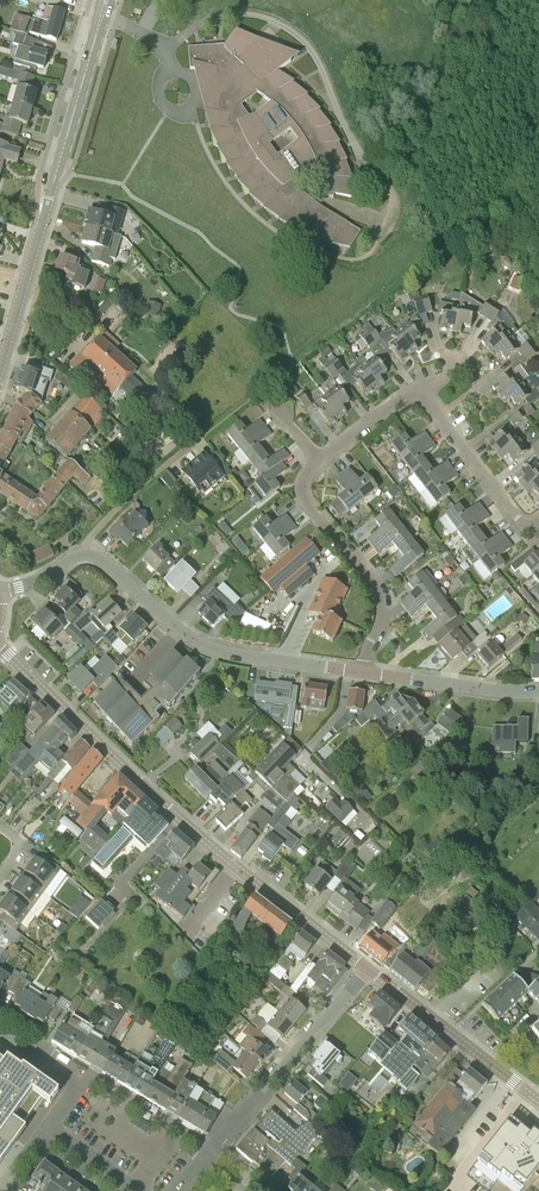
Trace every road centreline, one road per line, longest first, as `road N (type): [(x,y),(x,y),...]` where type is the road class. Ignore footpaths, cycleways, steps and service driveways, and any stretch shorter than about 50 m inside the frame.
road 1 (secondary): [(367,969),(200,836),(0,647)]
road 2 (residential): [(362,671),(215,651),(87,553),(0,592)]
road 3 (secondary): [(0,372),(106,0)]
road 4 (residential): [(204,1160),(367,969)]
road 5 (residential): [(320,459),(304,477),(303,495),(384,599),(362,671)]
road 6 (secondary): [(538,1102),(367,969)]
road 7 (residential): [(538,528),(519,519),(423,394)]
road 8 (residential): [(538,690),(362,671)]
road 9 (residential): [(47,1131),(75,1090),(74,1078),(0,1031)]
road 10 (residential): [(423,394),(406,394),(320,459)]

